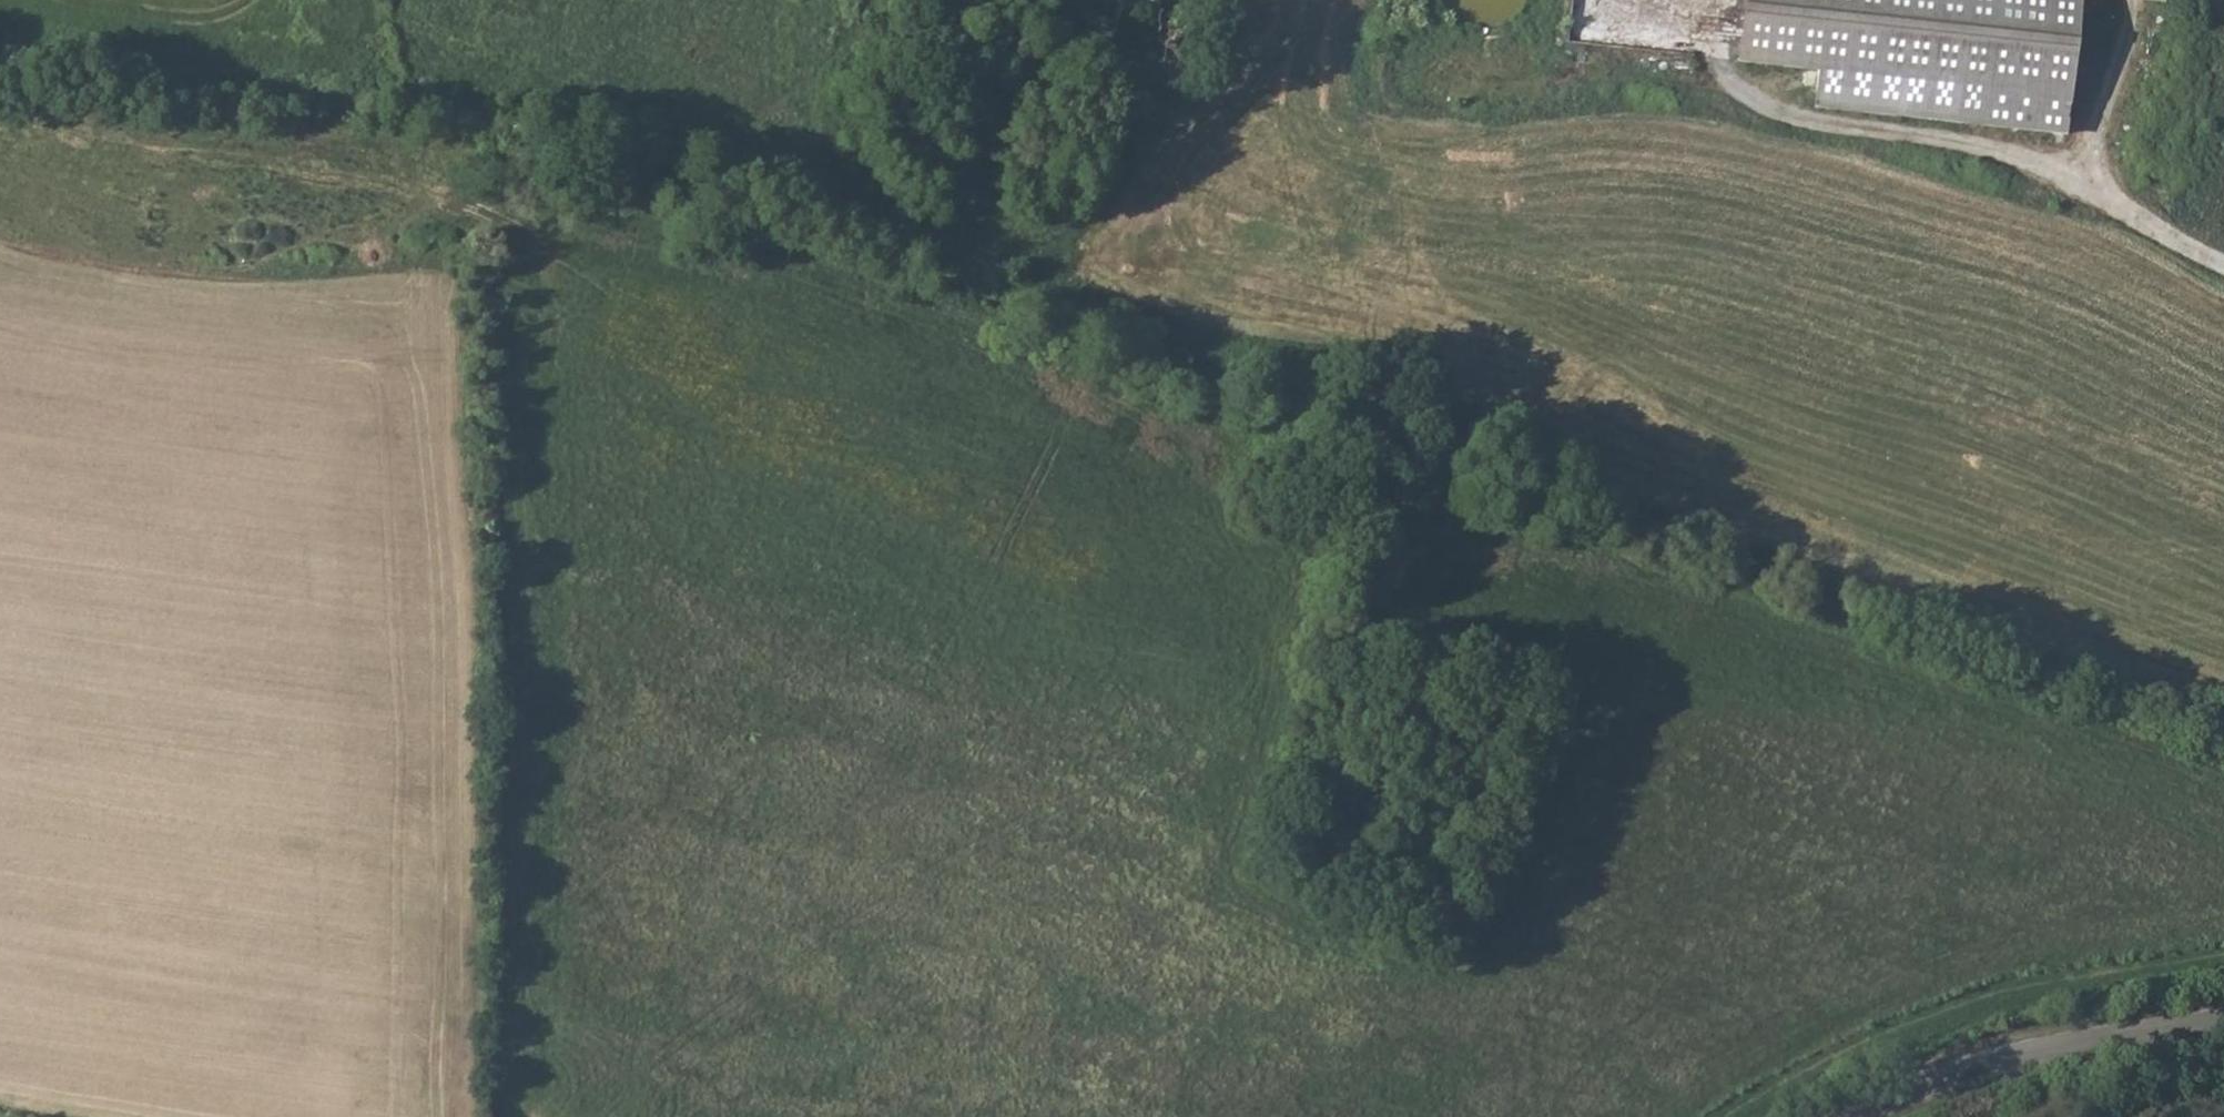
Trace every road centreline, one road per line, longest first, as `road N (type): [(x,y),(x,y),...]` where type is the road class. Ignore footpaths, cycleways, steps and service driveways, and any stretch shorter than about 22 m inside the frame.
road 1 (track): [(2223,264),(2094,187),(1802,128),(1683,84),(1525,60)]
road 2 (unclassified): [(1849,1116),(1974,1068),(2223,1020)]

